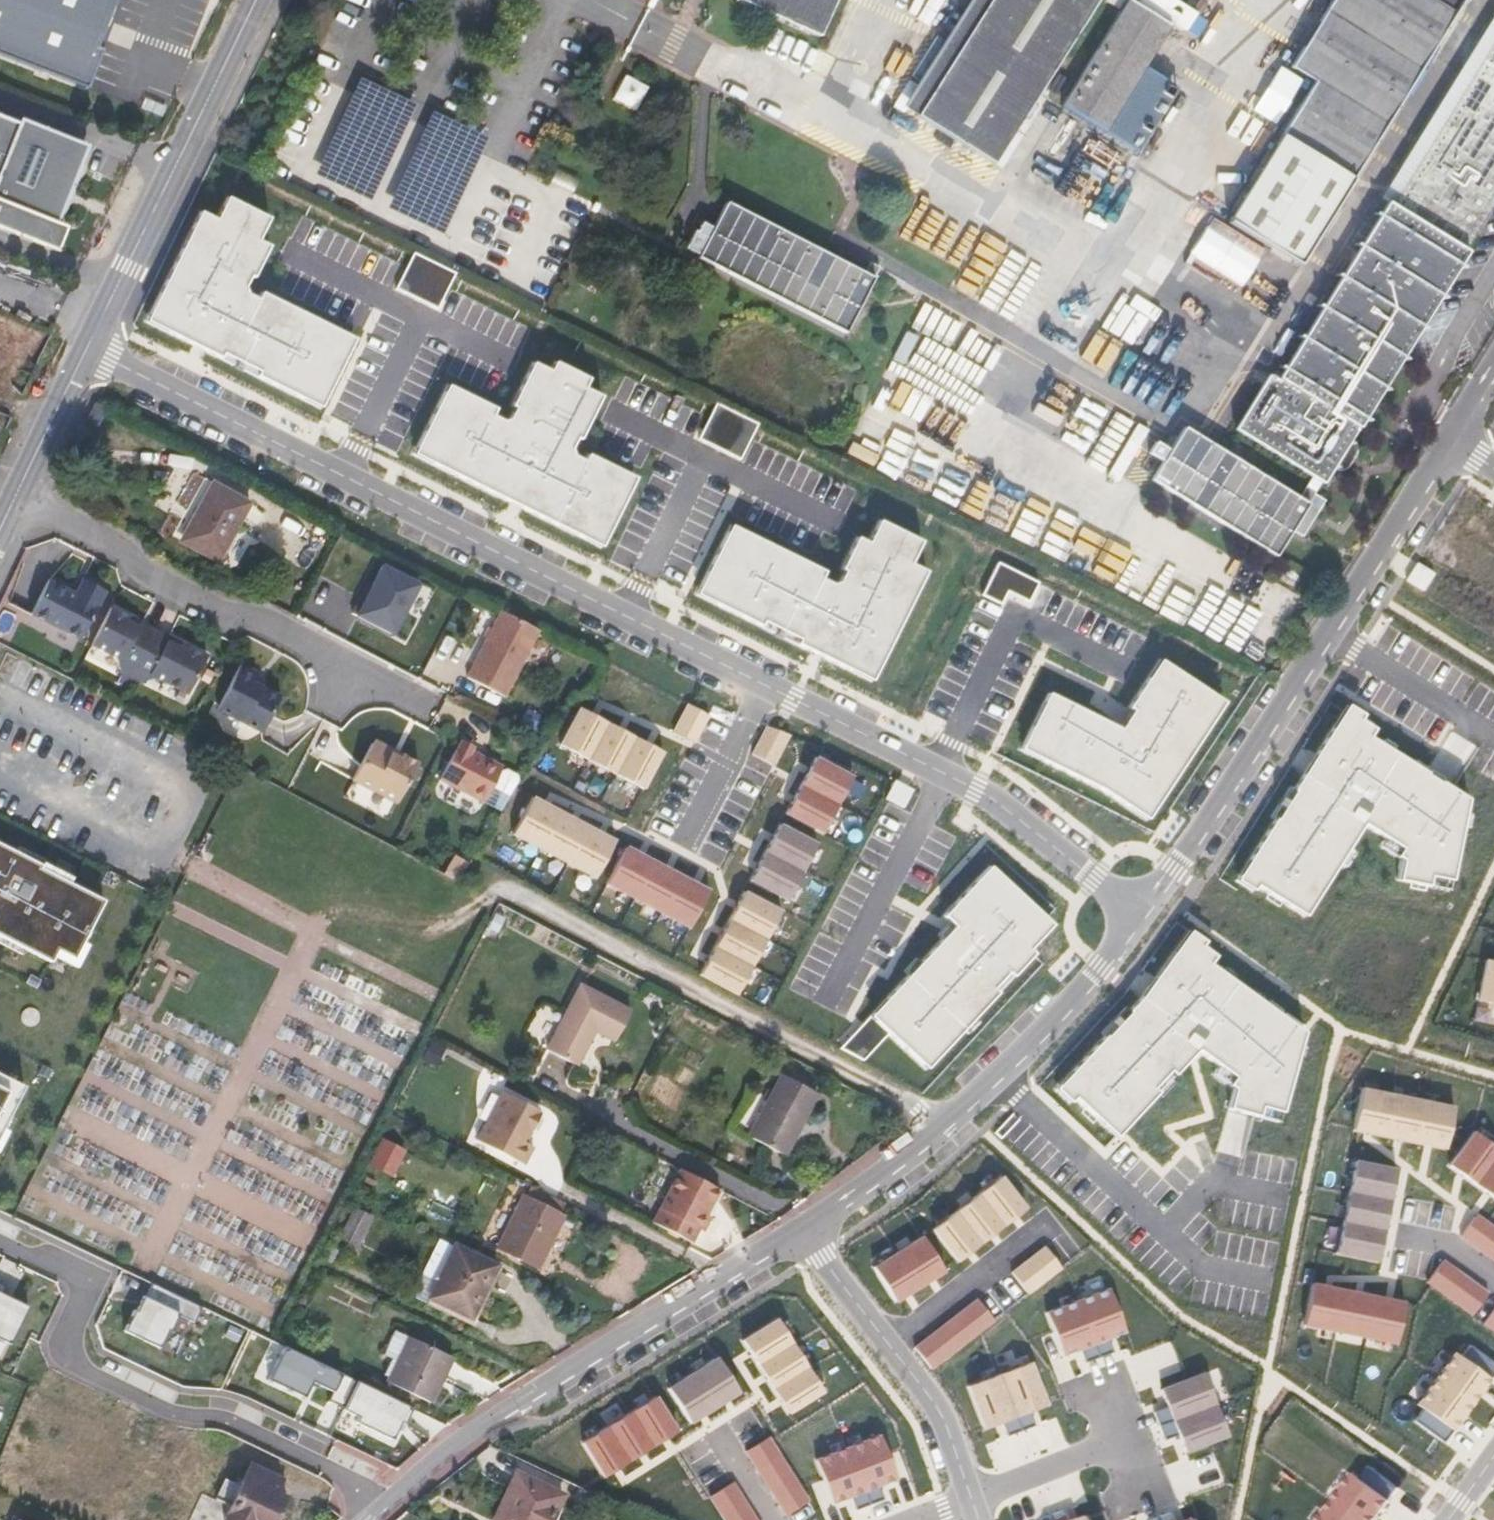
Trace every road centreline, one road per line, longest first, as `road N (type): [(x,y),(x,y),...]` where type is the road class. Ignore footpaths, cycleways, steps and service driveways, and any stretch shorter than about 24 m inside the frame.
road 1 (residential): [(1140,914),(977,788),(86,344)]
road 2 (residential): [(0,1240),(83,1287),(68,1349),(81,1366),(176,1413),(224,1418),(352,1482),(381,1507)]
road 3 (track): [(943,1124),(508,887)]
road 4 (residential): [(1140,914),(1047,1026),(958,1109),(801,1229)]
road 5 (tertiary): [(252,0),(86,344)]
road 6 (residential): [(801,1229),(934,1401),(971,1497)]
road 7 (unclassified): [(1451,444),(1294,692)]
road 8 (residential): [(801,1229),(567,1379)]
road 9 (residential): [(1294,692),(1140,914)]
road 10 (residential): [(567,1379),(468,1432),(381,1507)]
road 11 (tertiary): [(86,344),(0,524)]
road 12 (residential): [(971,1497),(1127,1438)]

